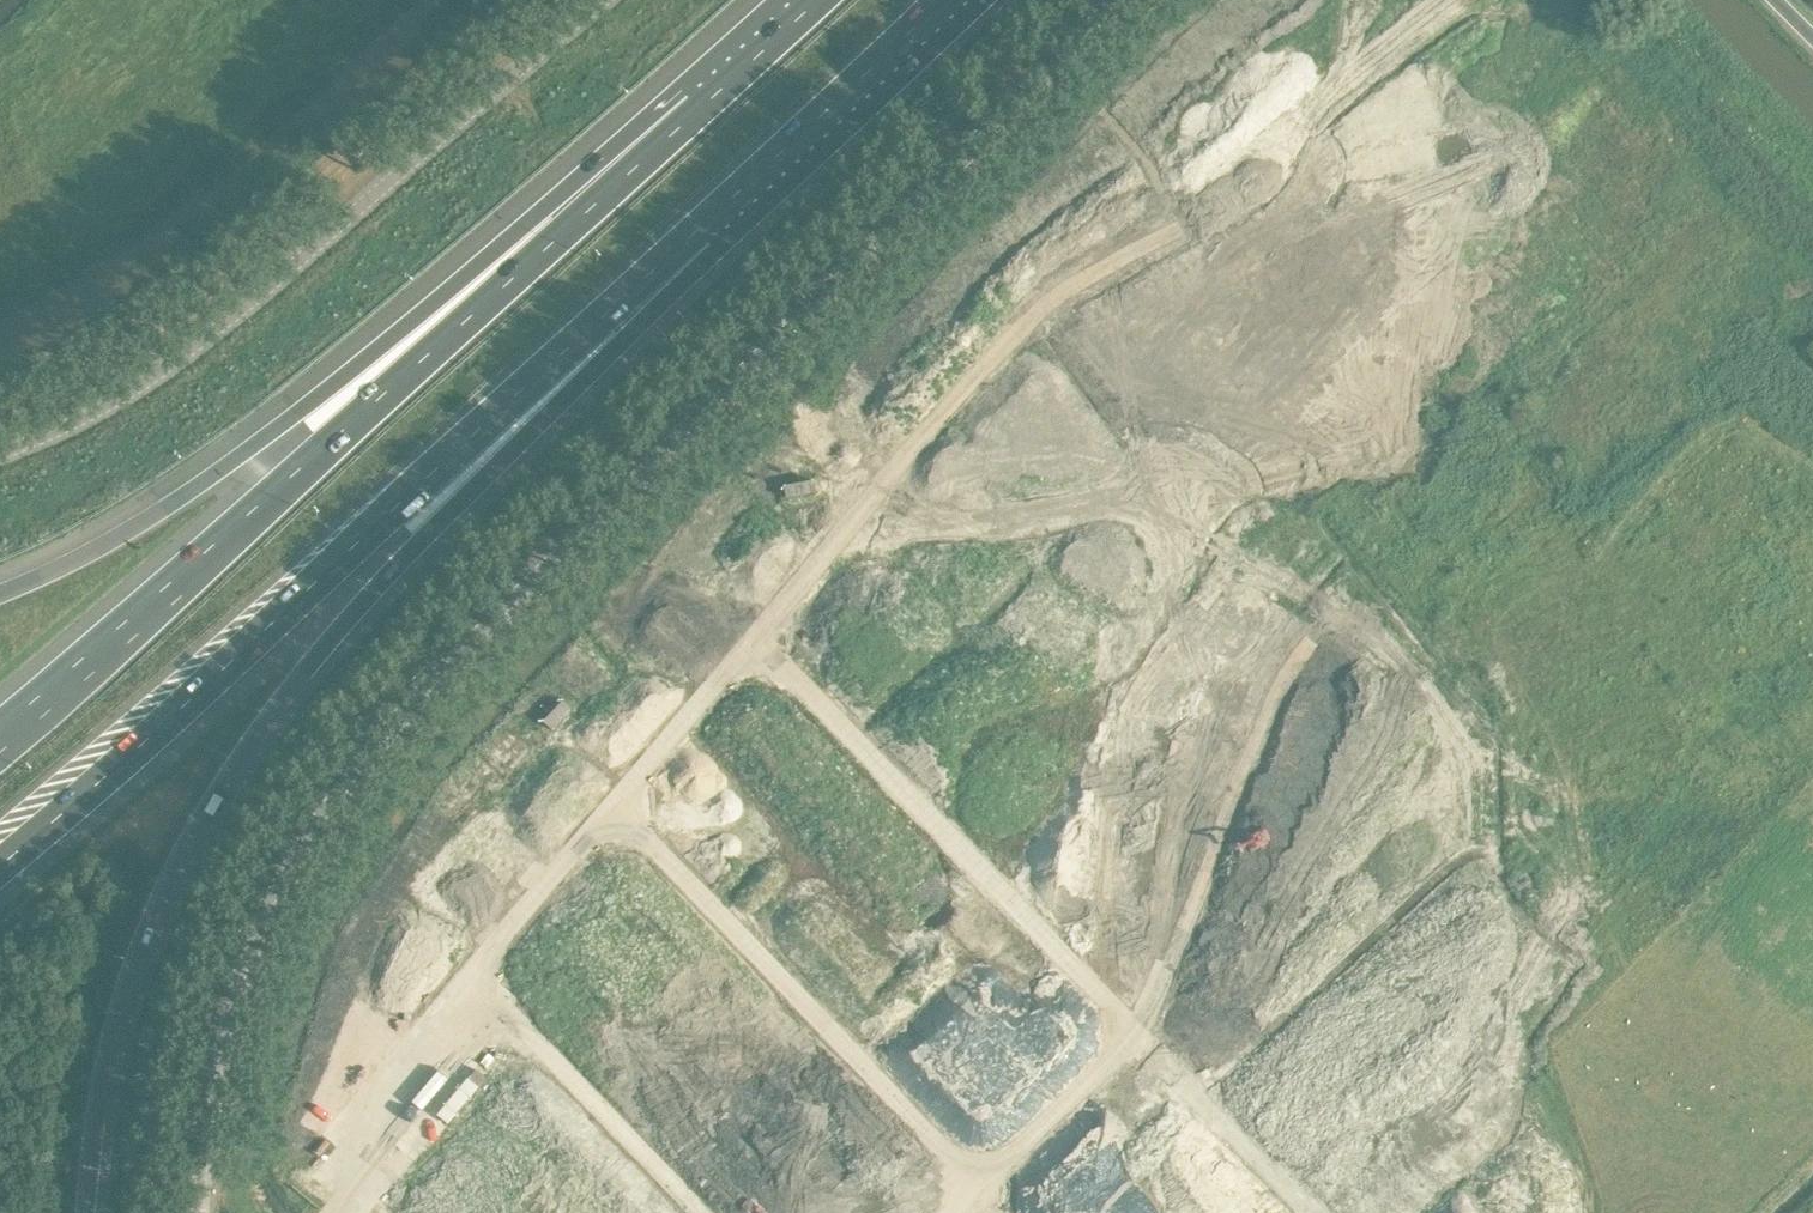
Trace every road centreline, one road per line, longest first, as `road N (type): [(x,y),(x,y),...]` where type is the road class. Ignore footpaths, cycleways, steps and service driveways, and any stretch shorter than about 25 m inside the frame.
road 1 (unclassified): [(196,1212),(226,1022),(244,959),(336,794),(418,693),(1115,0)]
road 2 (motorway): [(87,1212),(95,1123),(117,1028),(161,903),(237,765),(426,539),(714,256),(746,188)]
road 3 (motorway): [(746,67),(0,745)]
road 4 (motorway): [(0,865),(746,188)]
road 5 (motorway): [(746,67),(683,88),(300,411),(114,546),(0,598)]
road 6 (unclassified): [(0,453),(91,415),(207,336),(604,0)]
road 7 (residential): [(759,640),(1139,1034)]
road 8 (residential): [(617,815),(983,1186)]
road 9 (residential): [(481,981),(704,1212)]
road 10 (residential): [(351,1212),(358,1201),(355,1137),(481,981)]
road 11 (motorway): [(746,188),(940,0)]
road 12 (residential): [(1139,1034),(1312,1212)]
road 13 (residential): [(617,815),(759,640)]
road 14 (residential): [(983,1186),(1139,1034)]
road 15 (residential): [(481,981),(617,815)]
road 16 (residential): [(759,640),(883,488)]

